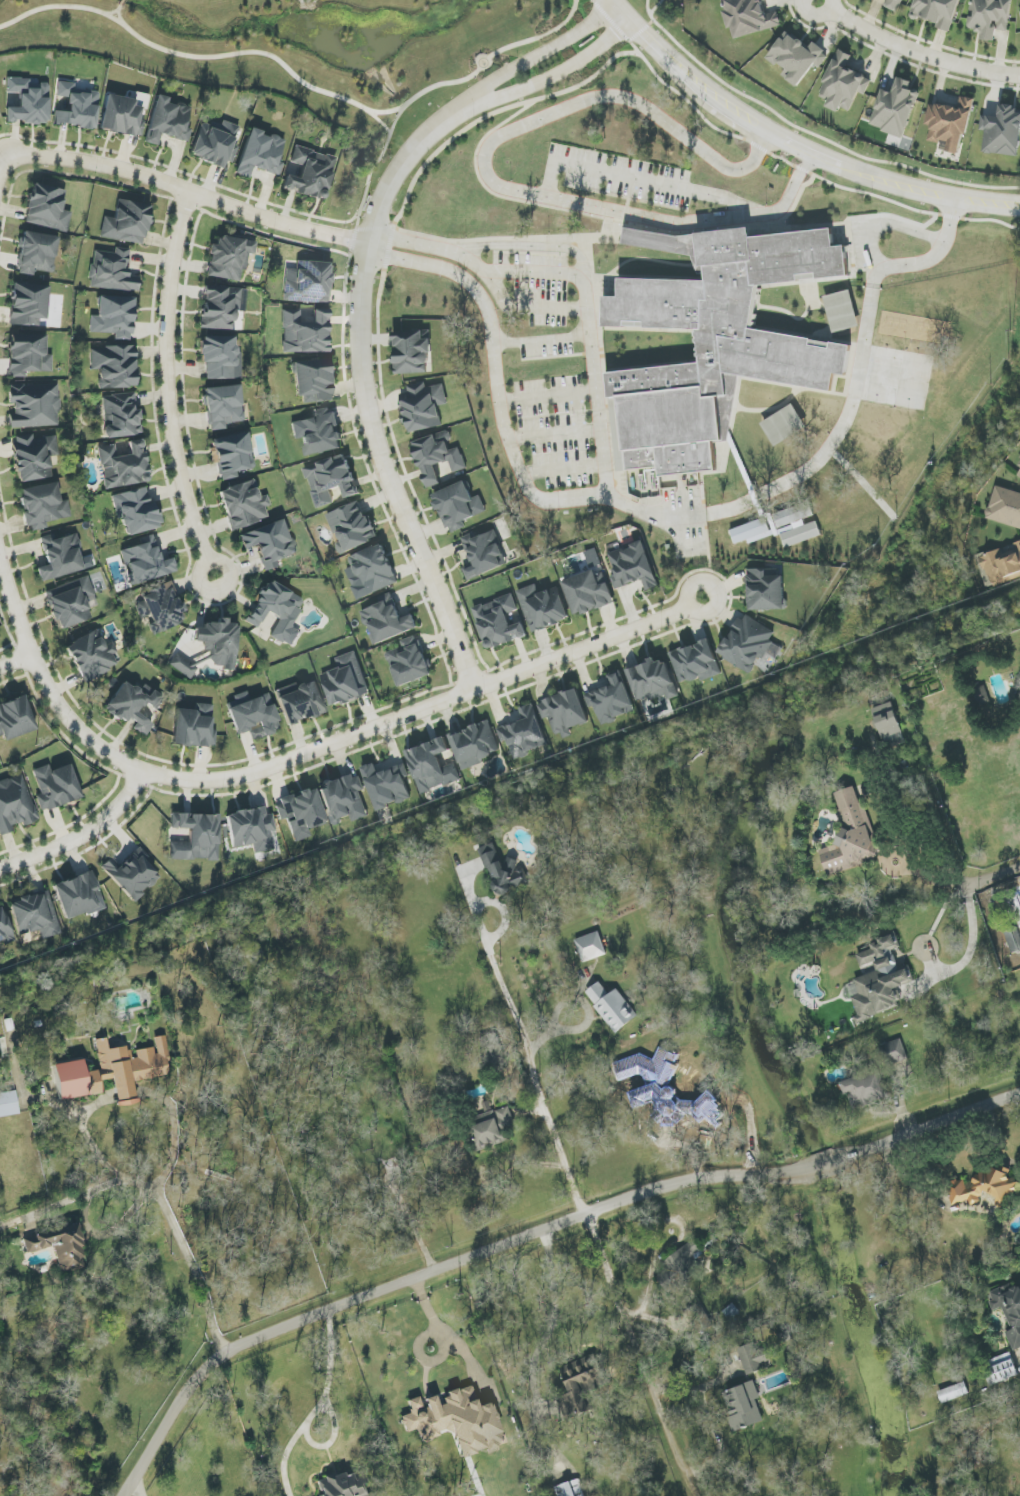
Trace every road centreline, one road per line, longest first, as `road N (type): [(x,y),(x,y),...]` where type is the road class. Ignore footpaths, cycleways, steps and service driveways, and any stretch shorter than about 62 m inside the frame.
road 1 (residential): [(127,1495),(198,1383),(247,1341),(654,1188),(711,1173),(811,1167),(1019,1092)]
road 2 (residential): [(701,596),(284,764),(190,782),(161,778),(103,750),(64,717),(0,547)]
road 3 (tertiary): [(466,107),(429,134),(388,184),(369,243),(360,330),(369,417),(445,600),(472,694)]
road 4 (residential): [(691,1485),(495,965)]
road 5 (residential): [(250,1387),(168,1178),(0,1240)]
road 6 (residential): [(215,579),(168,418),(168,289),(192,194)]
road 7 (residential): [(11,159),(113,166),(369,243)]
road 8 (residential): [(811,1167),(900,1426),(901,1495)]
road 9 (residential): [(816,1),(928,57),(1019,75)]
road 10 (tertiary): [(1019,205),(889,183),(815,155)]
road 11 (tertiary): [(766,131),(668,62),(611,0)]
road 12 (tertiary): [(466,107),(571,67),(630,24)]
road 13 (tertiary): [(615,6),(466,107)]
road 14 (residential): [(0,869),(104,820),(139,767)]

